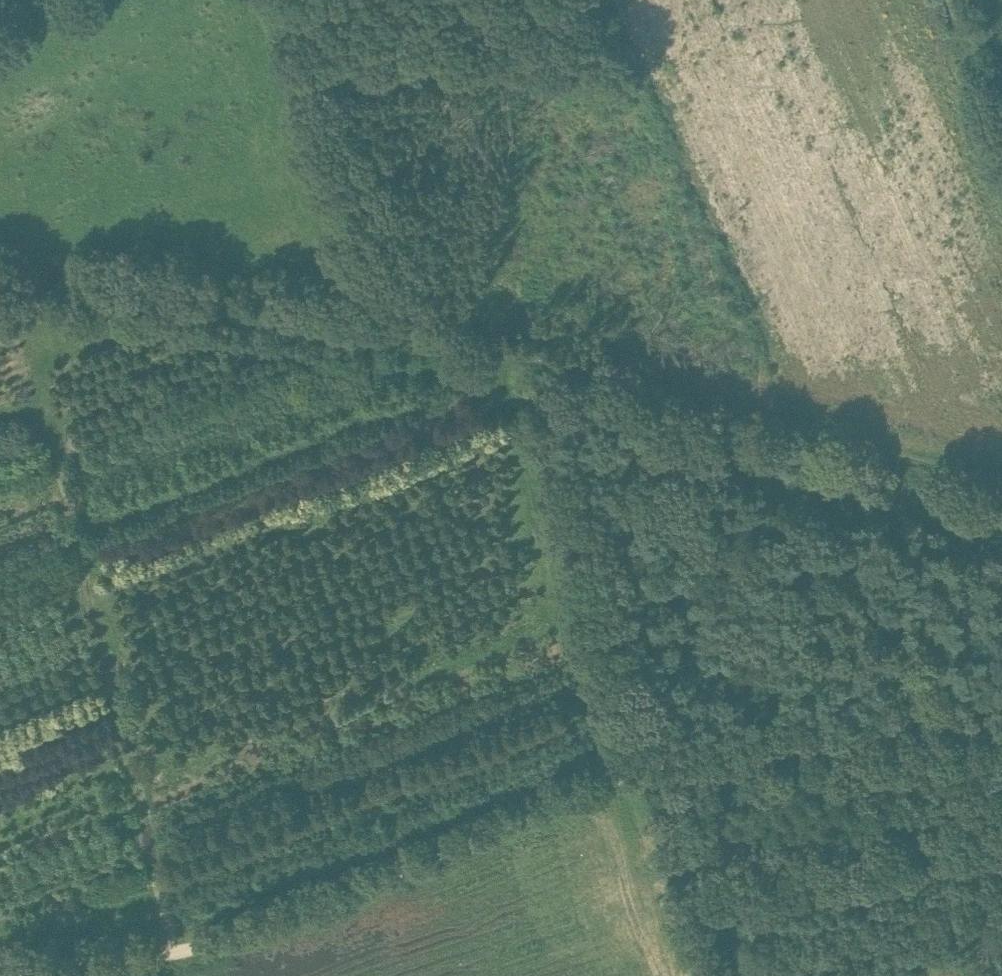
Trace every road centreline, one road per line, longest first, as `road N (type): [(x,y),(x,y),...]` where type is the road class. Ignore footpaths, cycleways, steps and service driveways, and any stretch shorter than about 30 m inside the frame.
road 1 (track): [(0,962),(199,935),(597,770),(1001,692)]

